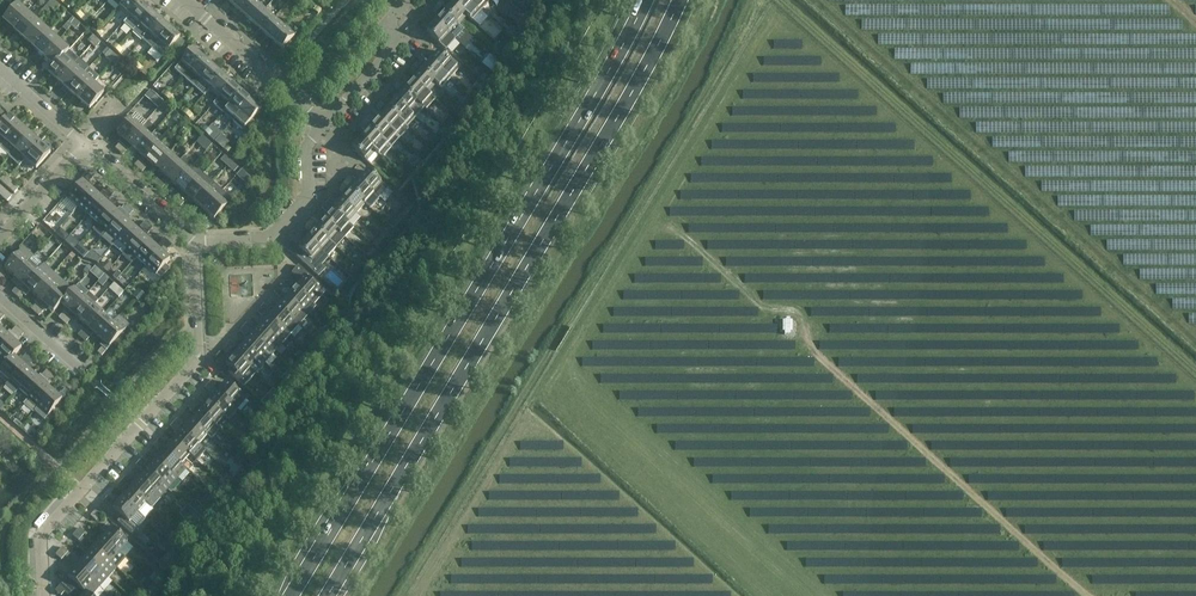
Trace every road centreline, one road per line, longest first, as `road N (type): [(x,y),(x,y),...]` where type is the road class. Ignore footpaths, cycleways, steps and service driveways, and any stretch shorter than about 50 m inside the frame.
road 1 (trunk): [(647,0),(290,595)]
road 2 (trunk): [(330,595),(607,140),(682,0)]
road 3 (track): [(1086,595),(803,338),(794,310),(766,308),(661,221)]
road 4 (residential): [(45,595),(43,534),(197,363),(192,241)]
road 5 (residential): [(192,241),(274,237),(310,195),(308,146),(324,125)]
road 6 (residential): [(324,125),(189,0)]
road 7 (residential): [(406,0),(397,10),(393,50),(324,125)]
road 8 (residential): [(192,241),(83,147)]
road 9 (residential): [(83,147),(0,240)]

